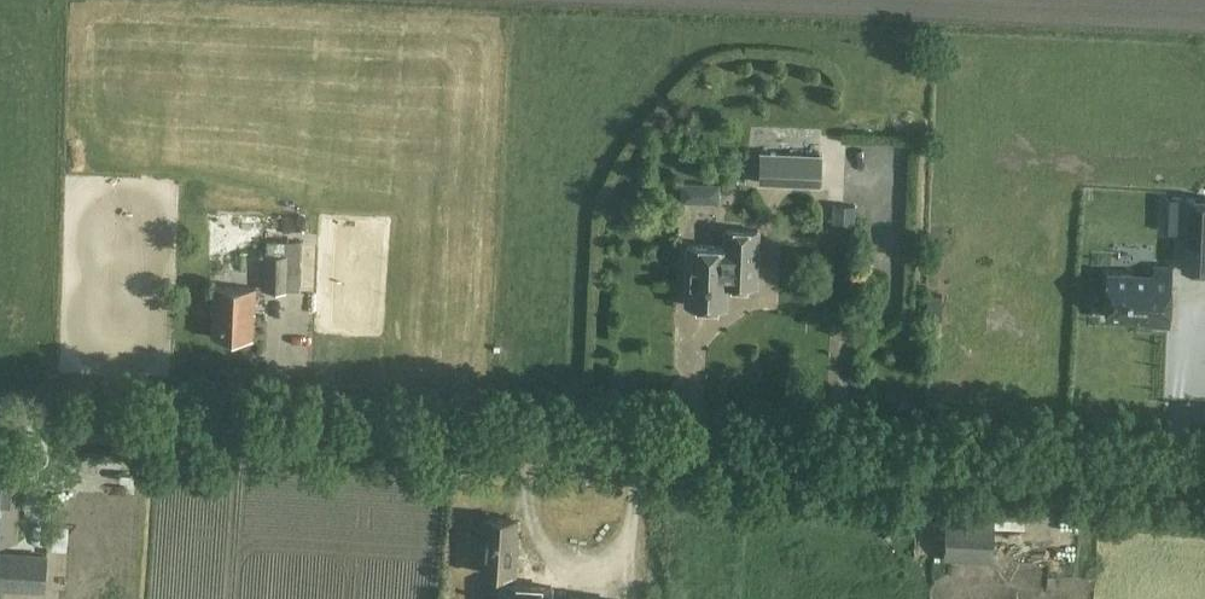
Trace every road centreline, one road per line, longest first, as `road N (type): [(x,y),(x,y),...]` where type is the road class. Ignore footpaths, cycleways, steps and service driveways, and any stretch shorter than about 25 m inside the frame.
road 1 (tertiary): [(1204,466),(0,410)]

